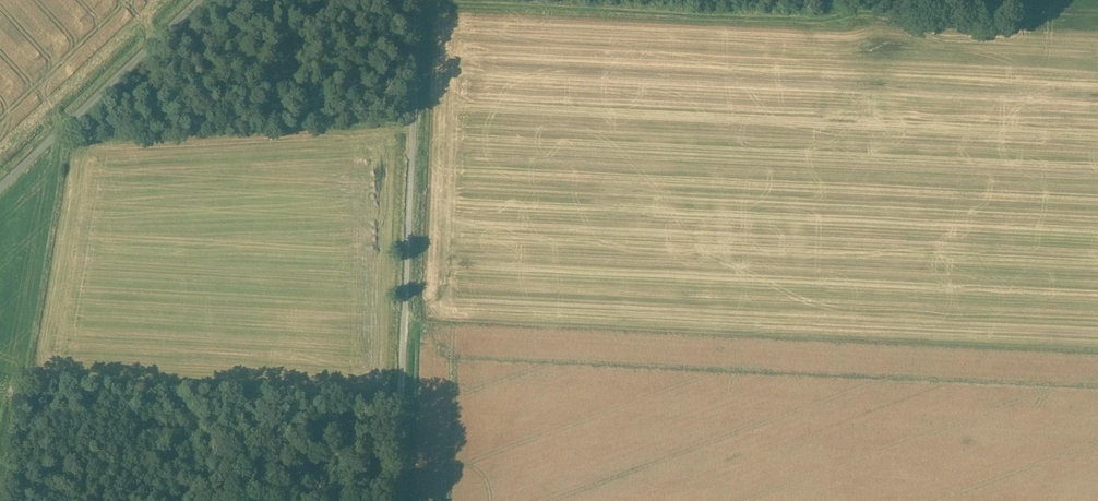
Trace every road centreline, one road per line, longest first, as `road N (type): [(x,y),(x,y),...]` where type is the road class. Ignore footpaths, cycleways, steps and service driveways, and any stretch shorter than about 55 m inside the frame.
road 1 (track): [(397,500),(419,0)]
road 2 (track): [(841,22),(419,3)]
road 3 (track): [(202,0),(0,193)]

